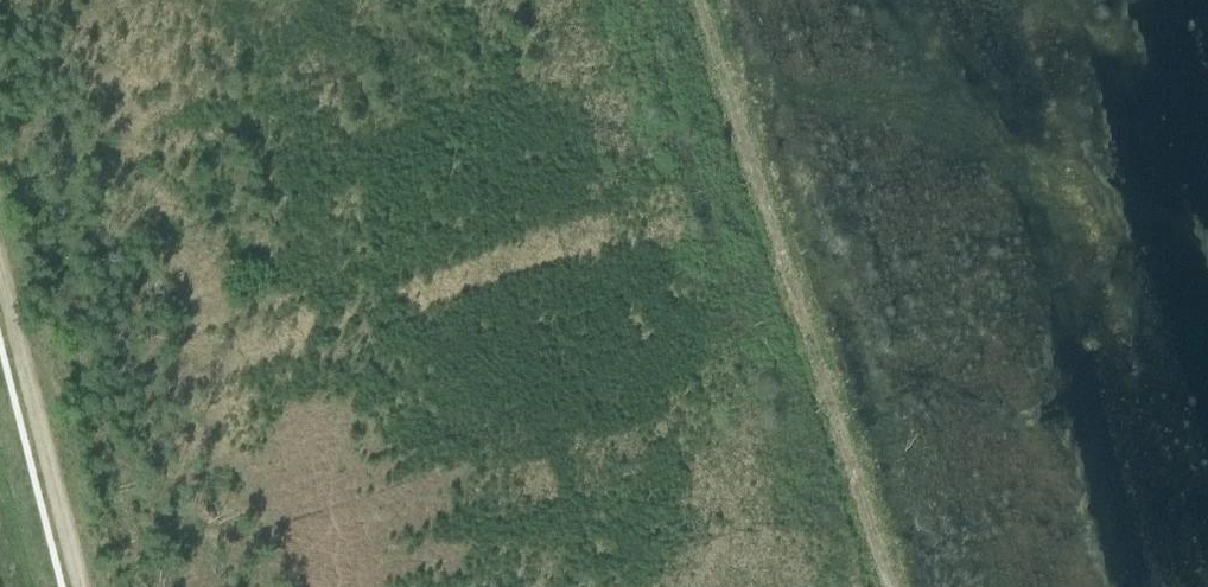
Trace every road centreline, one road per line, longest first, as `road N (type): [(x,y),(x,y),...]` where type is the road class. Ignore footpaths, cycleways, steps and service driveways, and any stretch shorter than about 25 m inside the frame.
road 1 (track): [(0,267),(86,586)]

